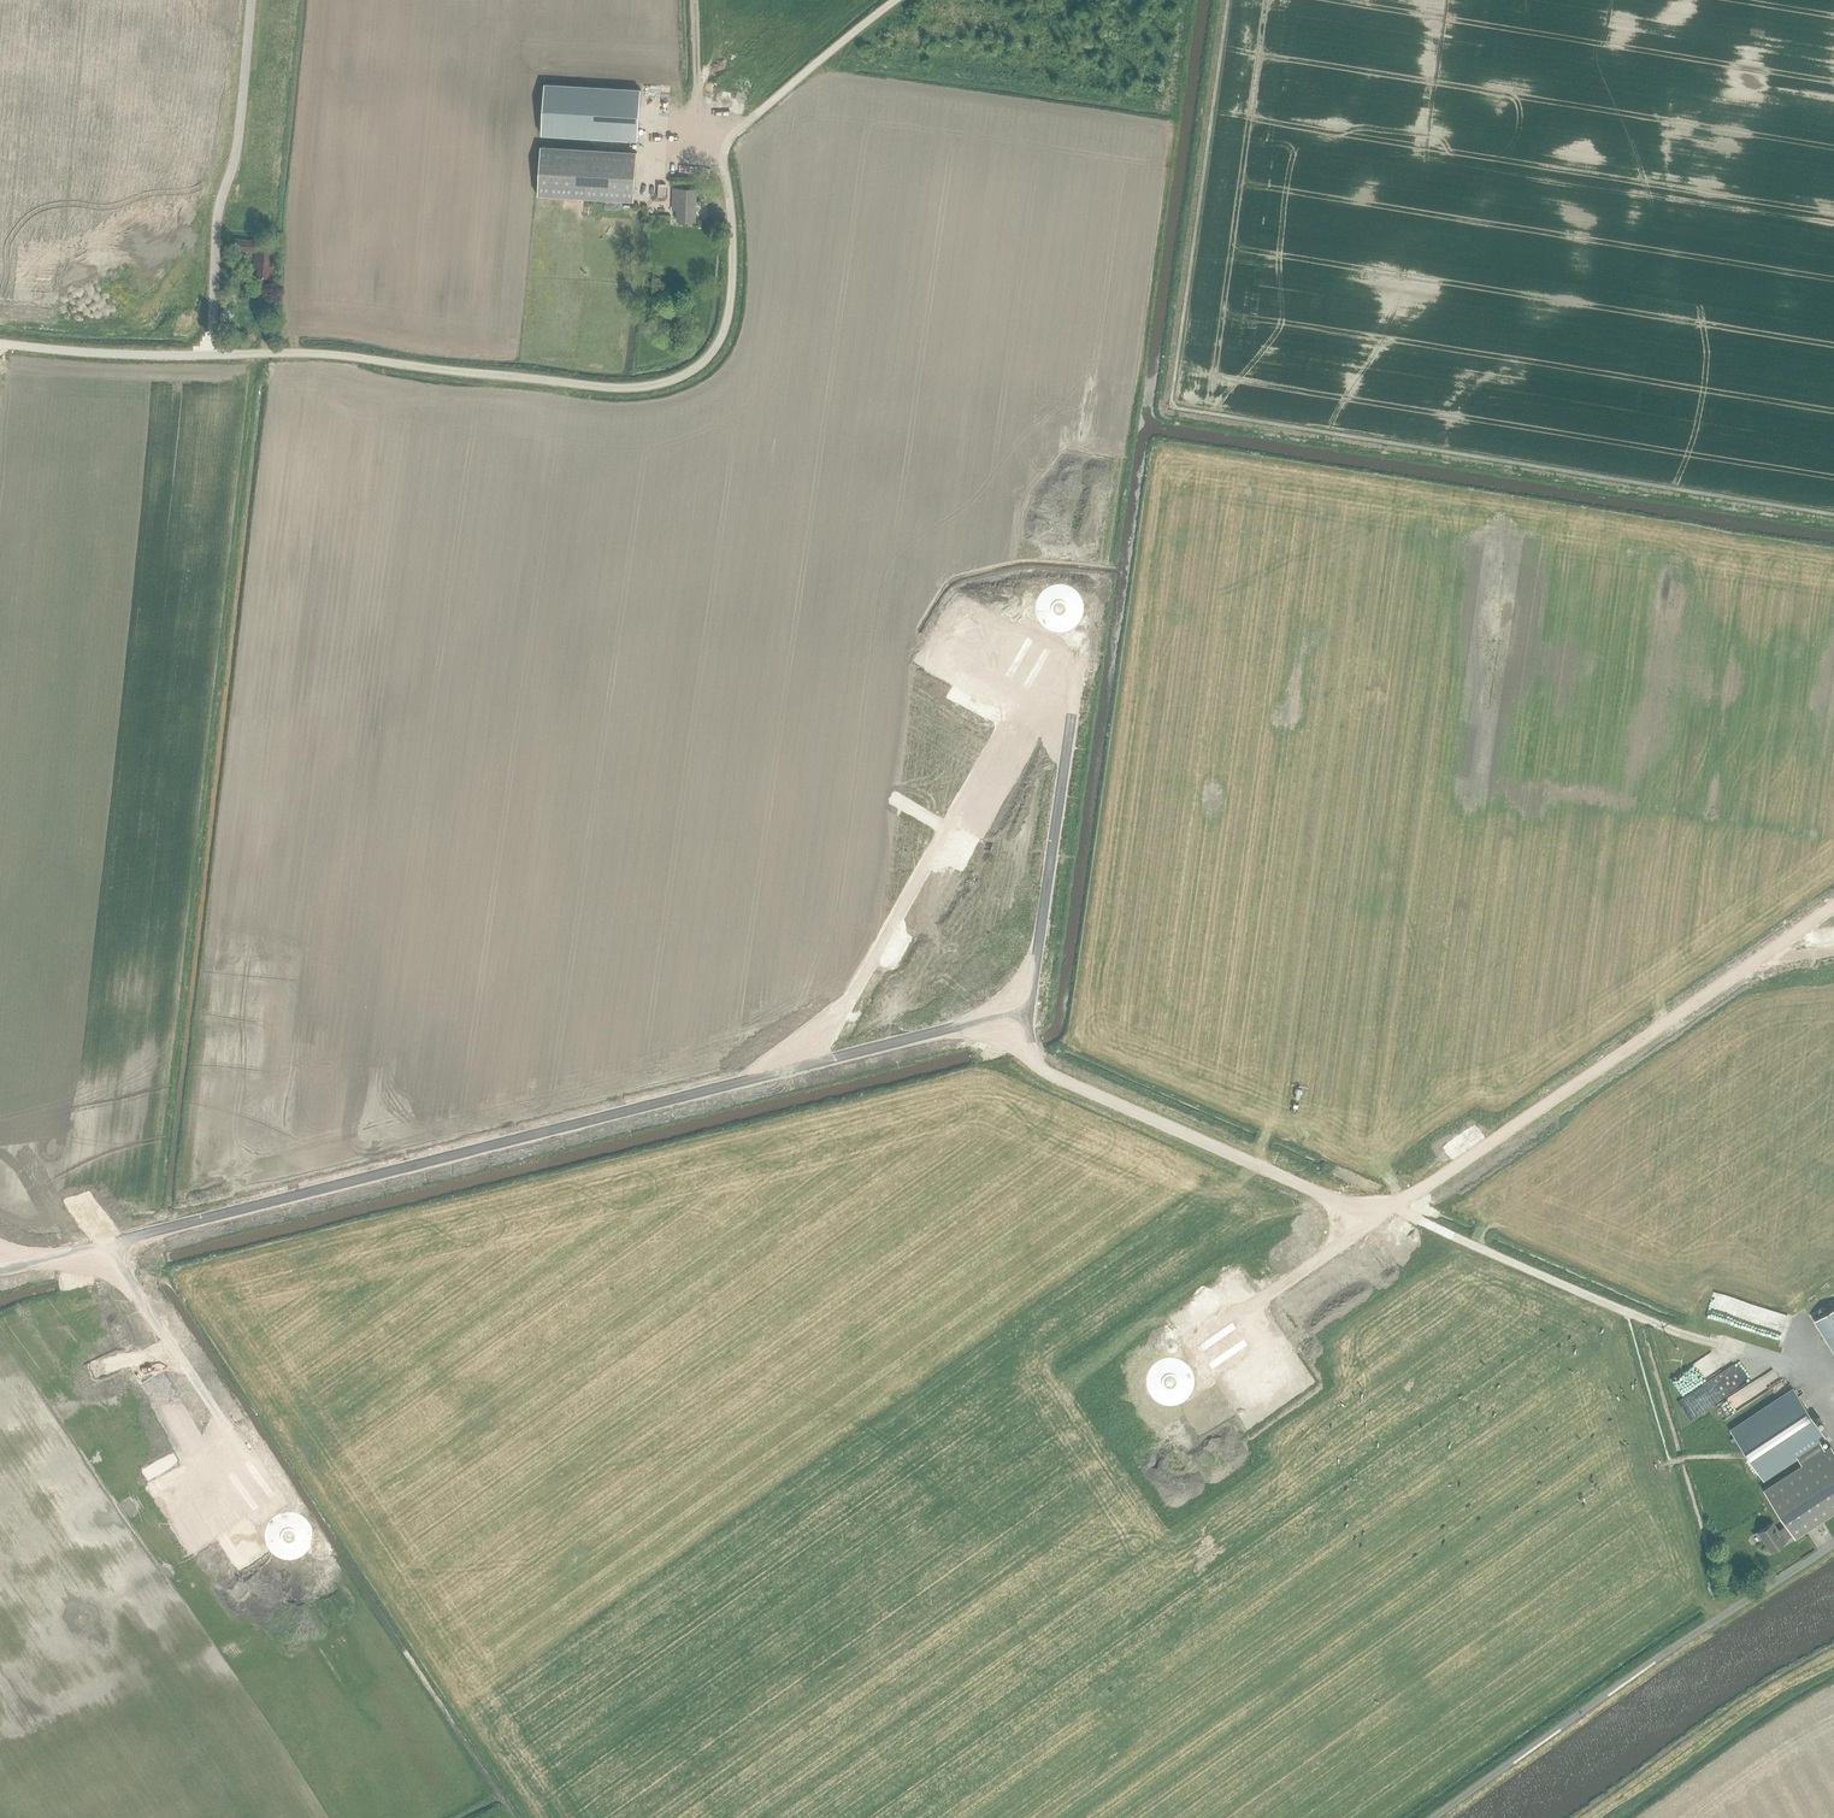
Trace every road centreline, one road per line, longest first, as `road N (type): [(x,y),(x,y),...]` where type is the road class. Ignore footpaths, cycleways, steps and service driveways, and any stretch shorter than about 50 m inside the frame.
road 1 (unclassified): [(0,342),(329,352),(634,388),(678,377),(708,359),(732,298),(725,142),(887,0)]
road 2 (unclassified): [(1435,1817),(1833,1543)]
road 3 (track): [(694,0),(702,106),(725,142)]

